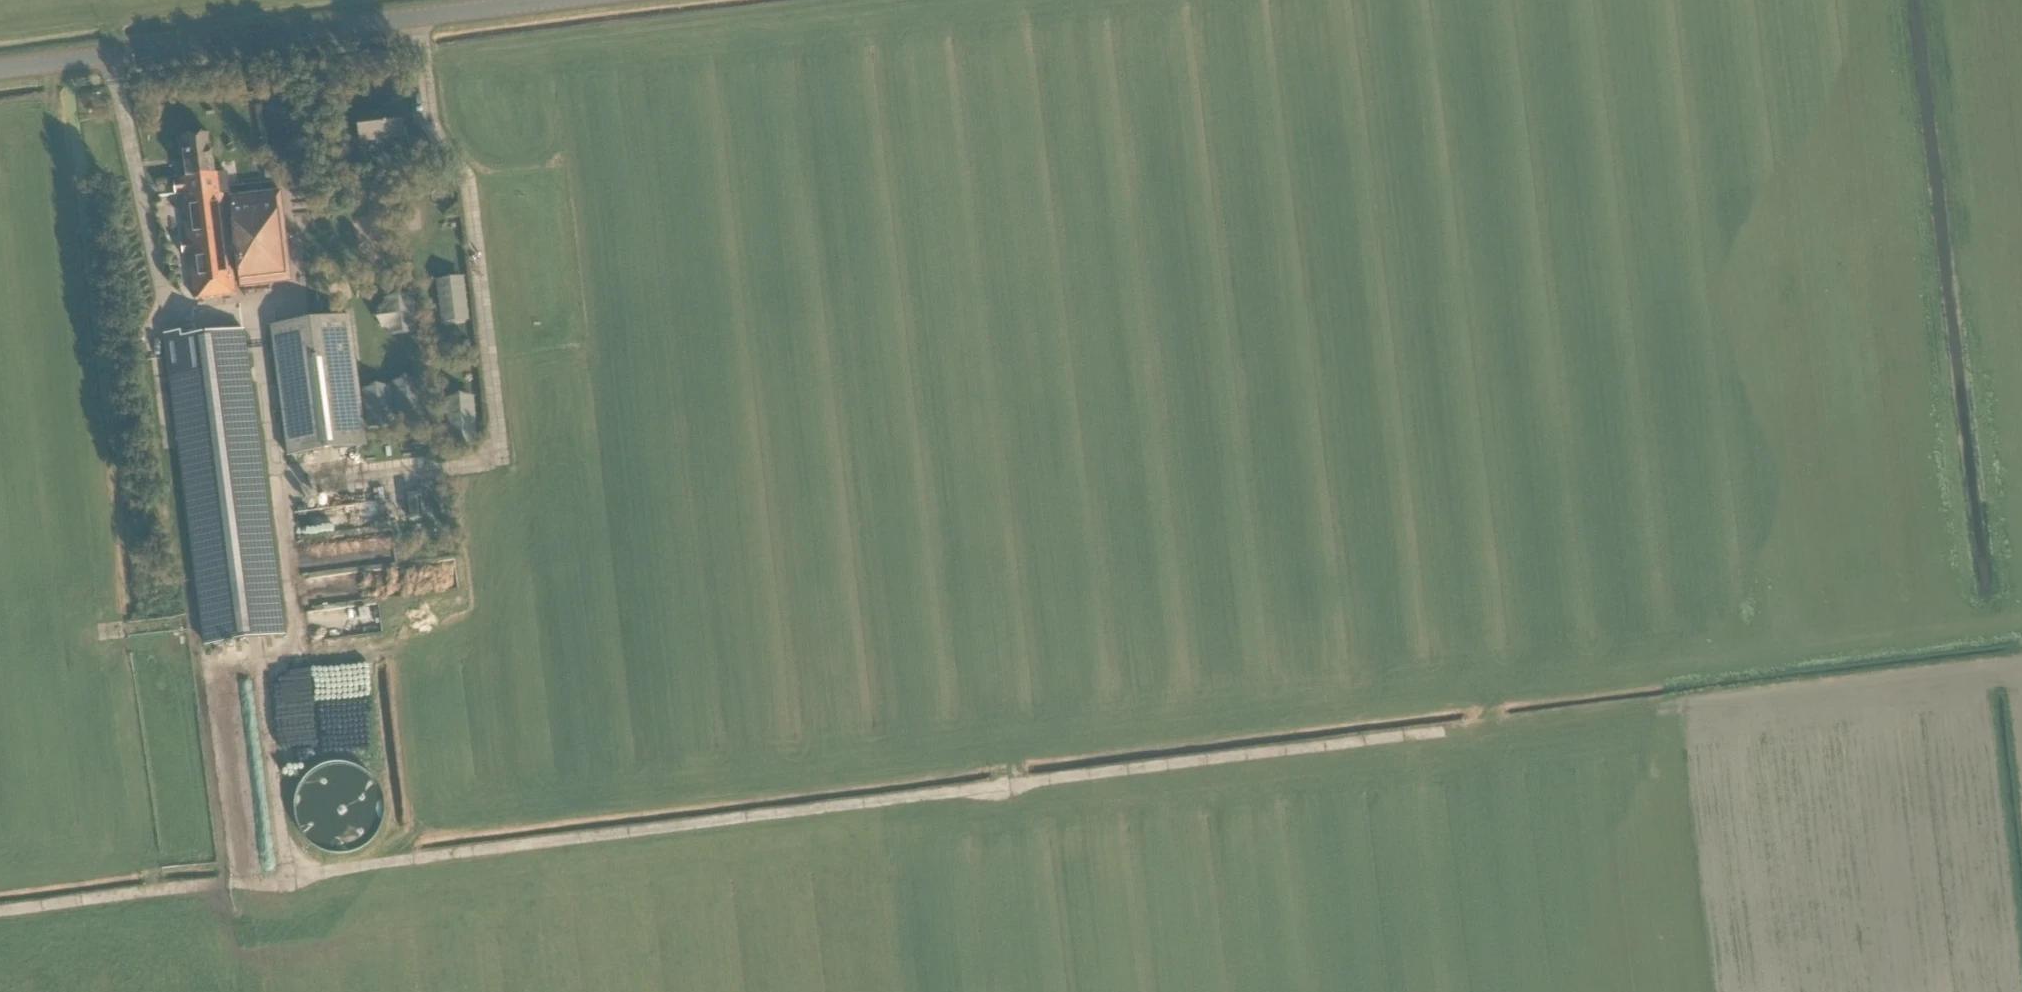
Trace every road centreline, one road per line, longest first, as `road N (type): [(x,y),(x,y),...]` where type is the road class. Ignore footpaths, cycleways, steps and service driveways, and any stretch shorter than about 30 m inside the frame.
road 1 (tertiary): [(0,75),(582,0)]

